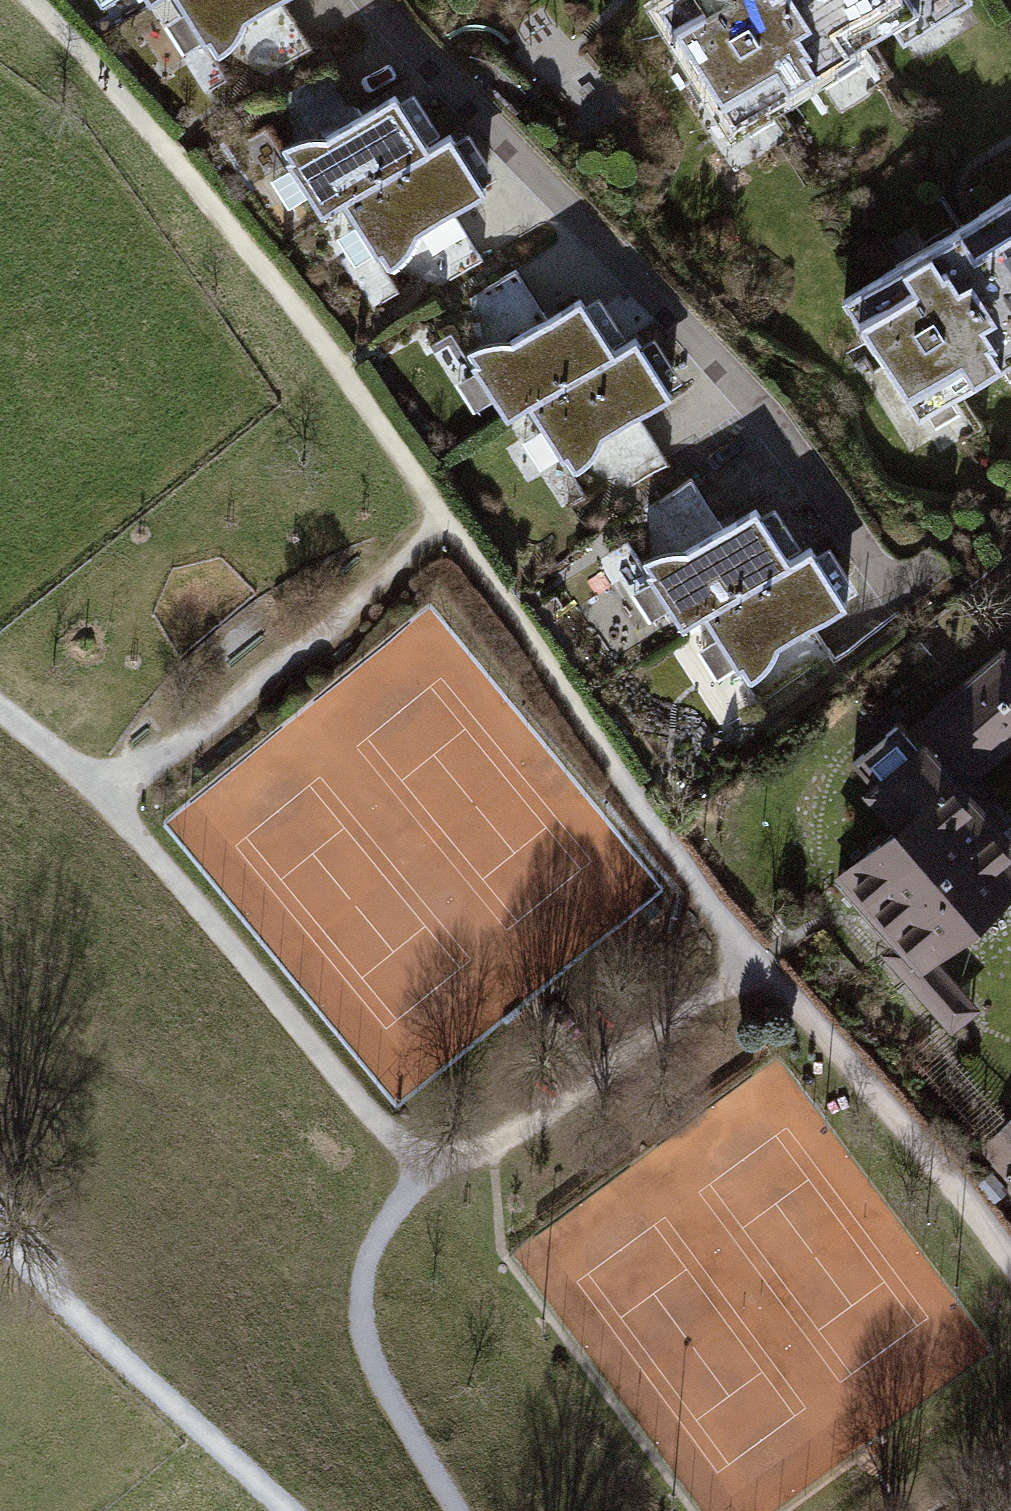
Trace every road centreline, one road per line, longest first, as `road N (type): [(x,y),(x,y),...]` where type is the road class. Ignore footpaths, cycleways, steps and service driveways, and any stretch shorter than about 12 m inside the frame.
road 1 (track): [(35,0),(260,265),(757,950)]
road 2 (track): [(1010,1268),(757,950),(494,1149),(441,1159)]
road 3 (track): [(0,723),(81,786),(382,1129),(441,1159)]
road 4 (track): [(441,1159),(362,1245),(350,1304),(363,1364),(445,1510)]
road 5 (track): [(277,1510),(0,1239)]

